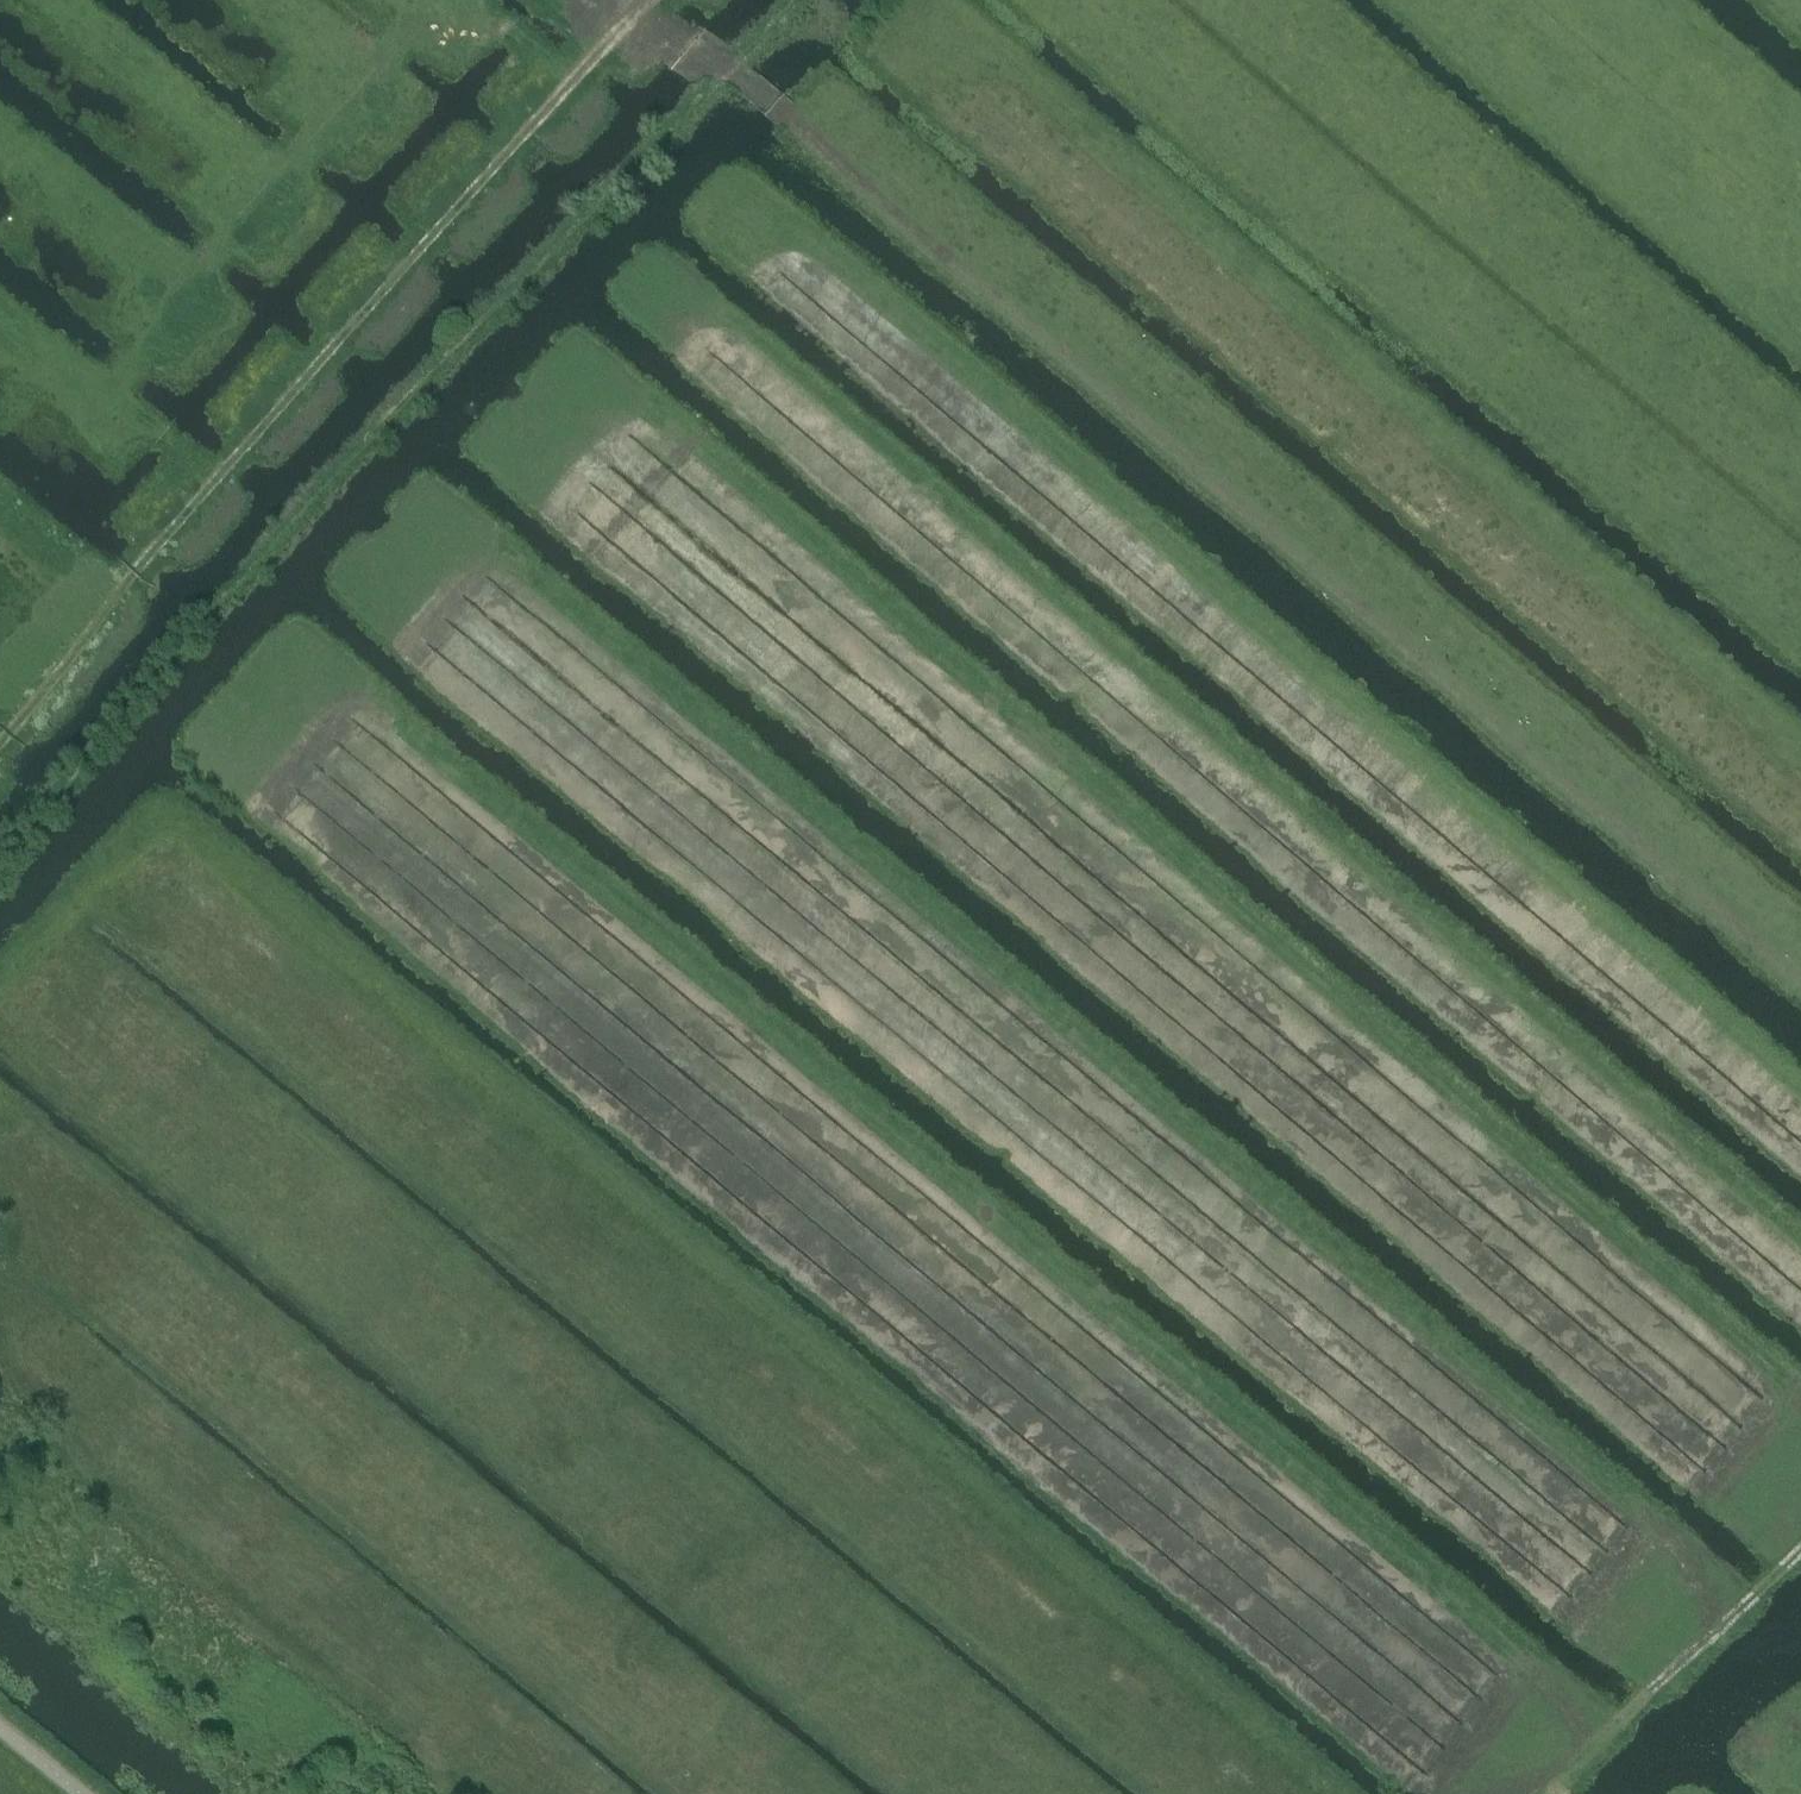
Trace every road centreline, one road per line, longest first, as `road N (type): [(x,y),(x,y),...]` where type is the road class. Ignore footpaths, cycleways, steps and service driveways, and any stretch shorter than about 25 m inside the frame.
road 1 (track): [(0,742),(149,555),(653,0)]
road 2 (track): [(1800,1545),(1561,1772),(1559,1793)]

